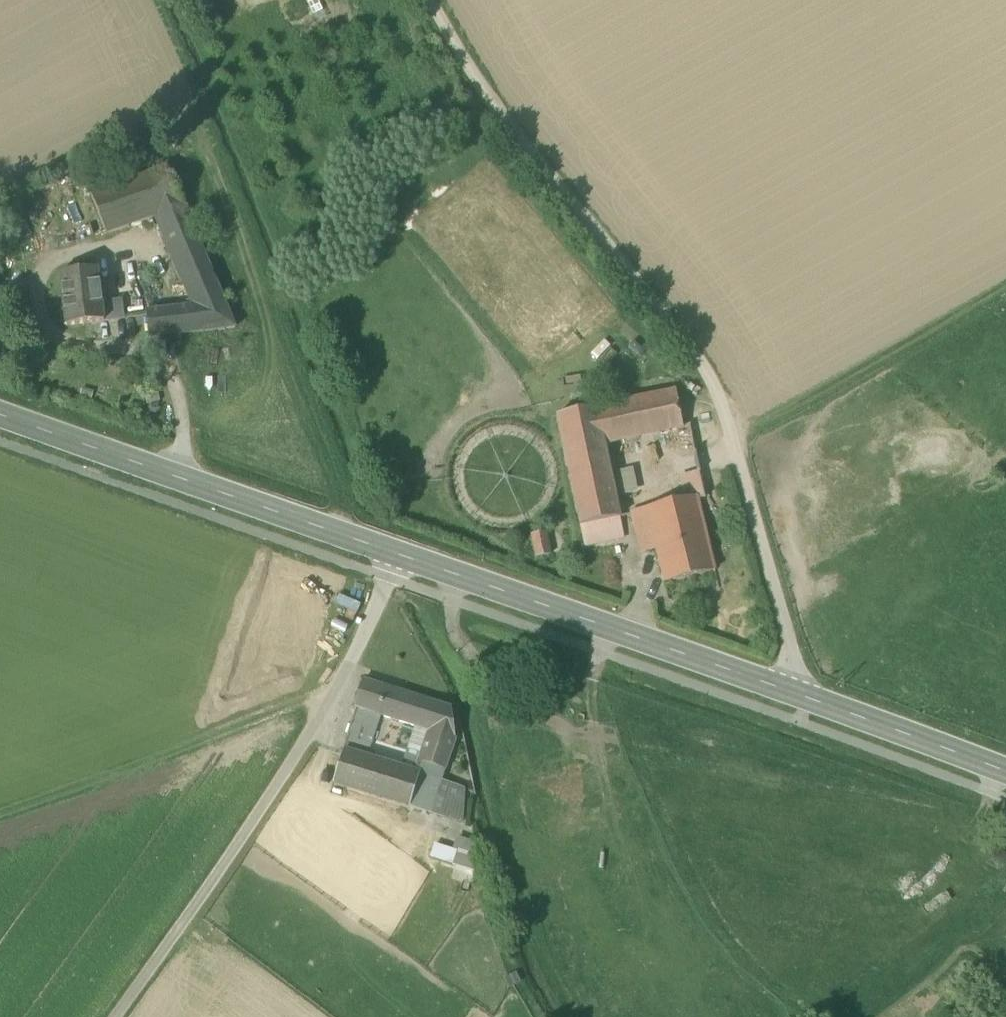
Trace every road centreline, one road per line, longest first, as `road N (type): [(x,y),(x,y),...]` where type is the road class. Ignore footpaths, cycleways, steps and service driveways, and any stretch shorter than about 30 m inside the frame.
road 1 (unclassified): [(435,0),(502,119),(727,398),(804,697)]
road 2 (residential): [(113,1016),(344,688),(397,555)]
road 3 (secondary): [(804,697),(397,555)]
road 4 (secondary): [(397,555),(0,411)]
road 5 (track): [(344,688),(301,691),(91,800),(0,829)]
road 6 (track): [(735,439),(1005,291)]
road 7 (secondary): [(1005,776),(804,697)]

